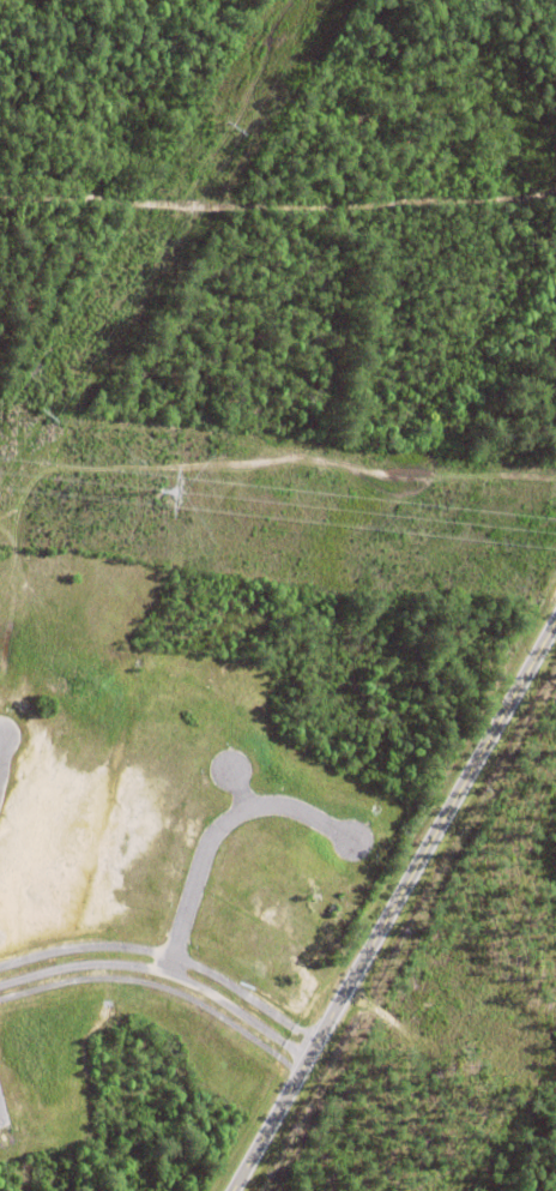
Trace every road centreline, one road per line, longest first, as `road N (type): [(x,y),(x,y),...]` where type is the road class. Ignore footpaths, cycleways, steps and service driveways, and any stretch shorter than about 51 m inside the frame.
road 1 (tertiary): [(233,1190),(555,619)]

